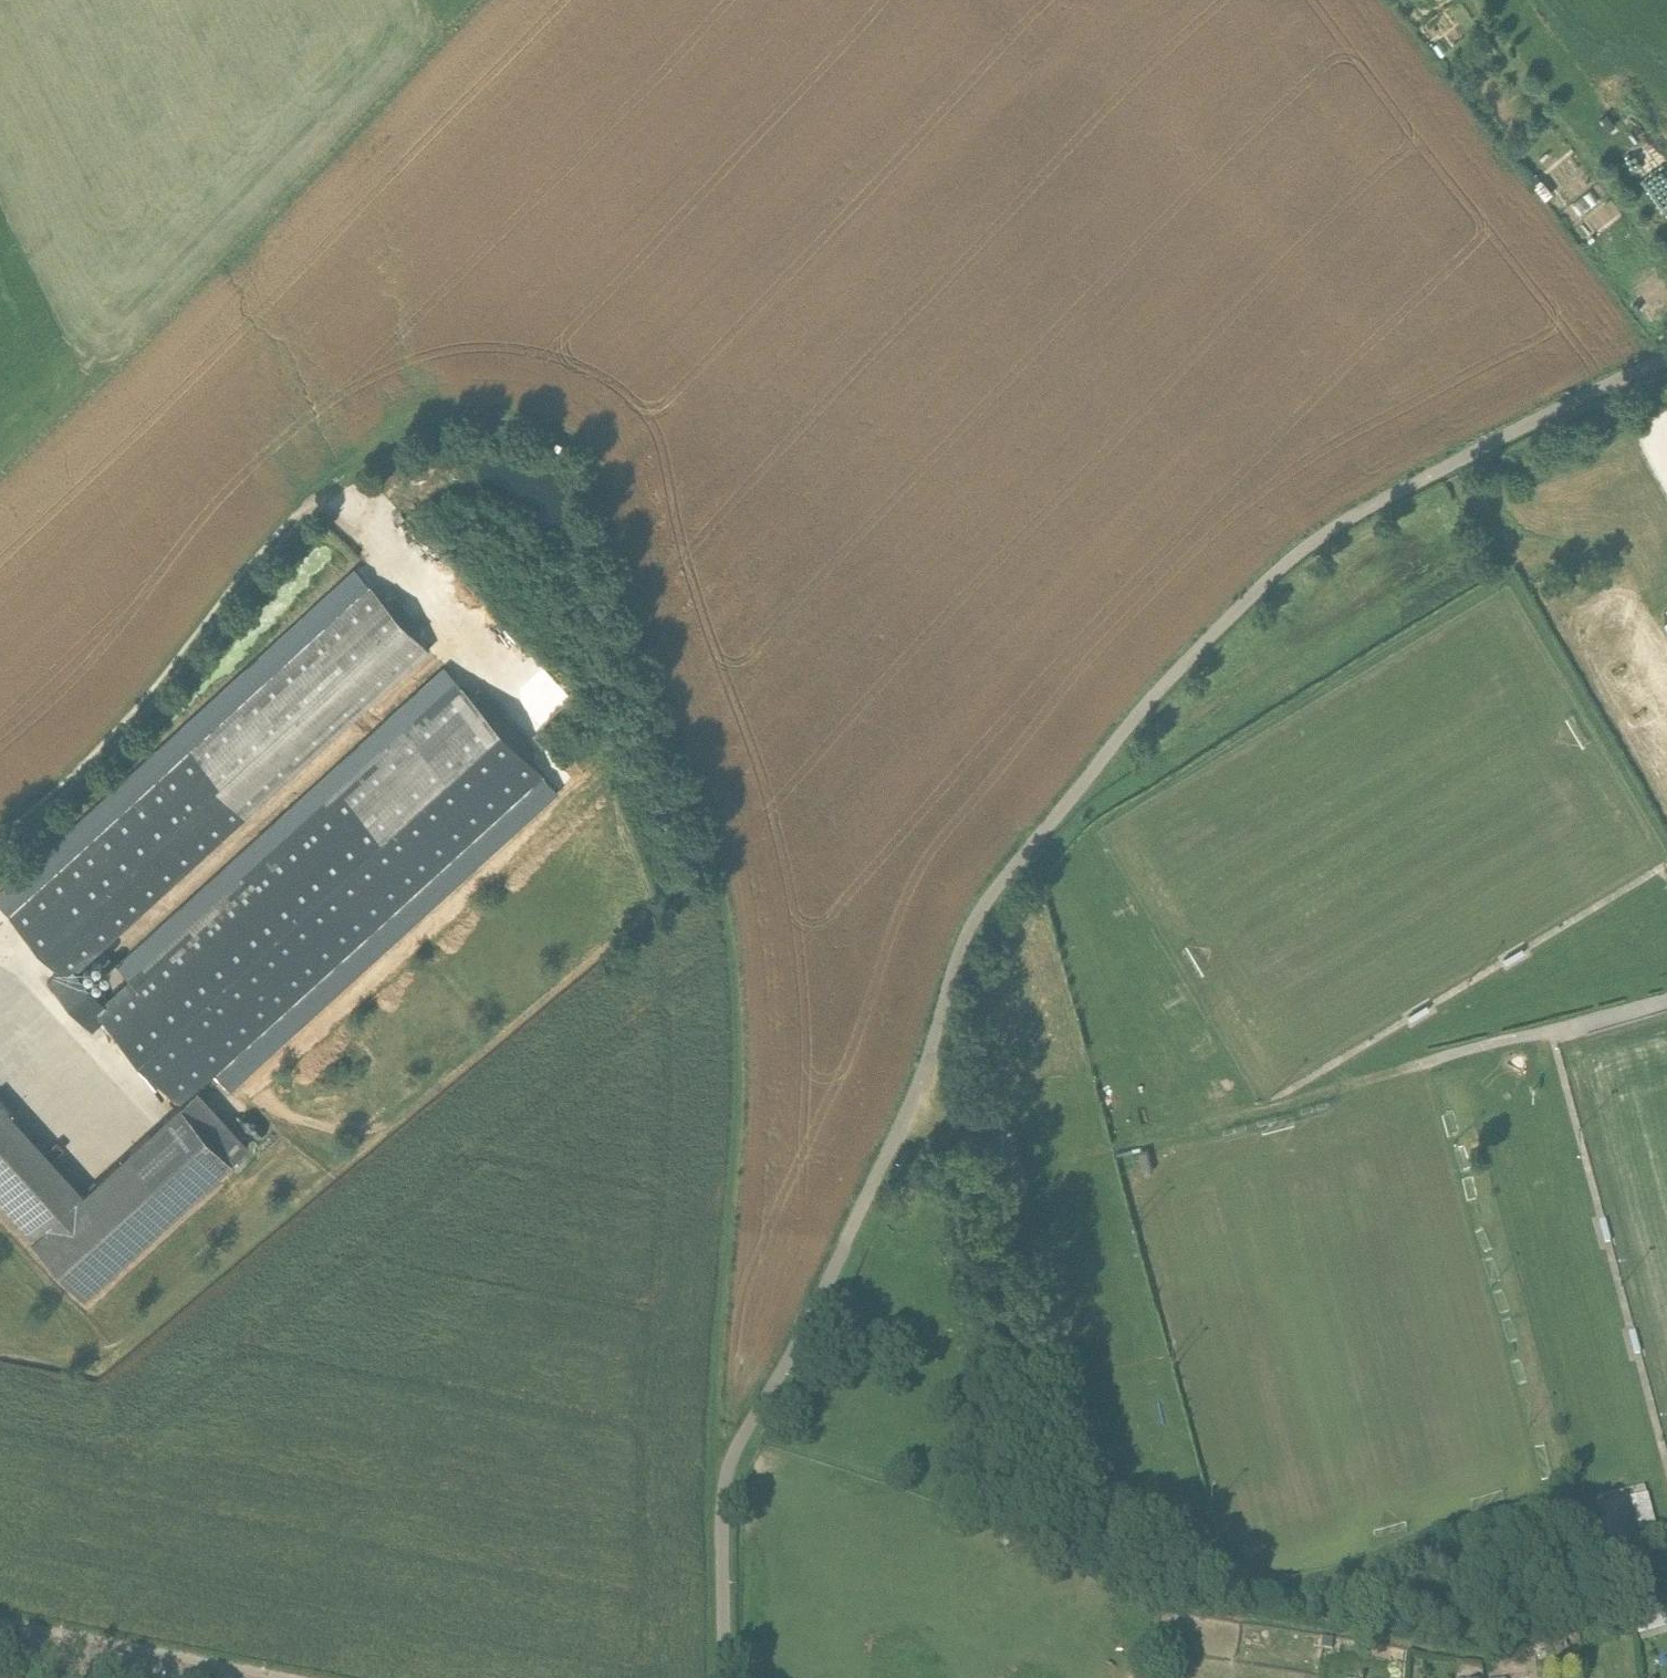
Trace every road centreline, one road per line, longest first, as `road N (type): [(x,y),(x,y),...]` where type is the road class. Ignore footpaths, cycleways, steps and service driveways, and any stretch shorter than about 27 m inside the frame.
road 1 (track): [(0,836),(377,424),(415,399),(489,394),(527,403),(584,452),(596,491),(590,540),(725,933),(727,1471)]
road 2 (unclassified): [(1666,359),(1448,466),(1289,560),(1128,727),(979,912),(908,1109),(727,1471),(722,1677)]
road 3 (tertiary): [(178,1677),(0,1641)]

